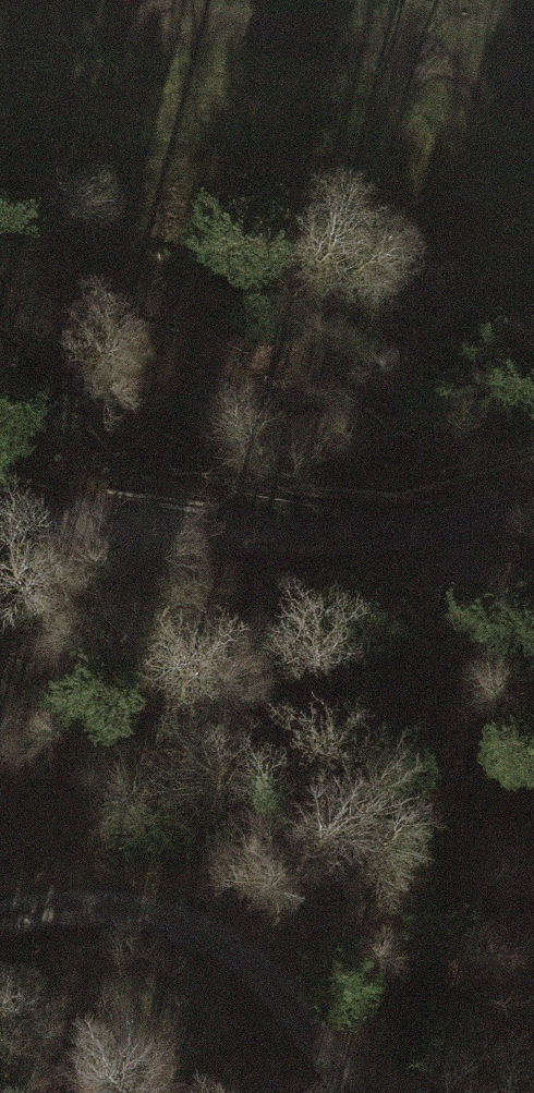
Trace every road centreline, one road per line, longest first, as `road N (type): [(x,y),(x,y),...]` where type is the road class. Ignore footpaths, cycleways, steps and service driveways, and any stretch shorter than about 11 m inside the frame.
road 1 (track): [(533,481),(438,526),(243,554),(0,530)]
road 2 (track): [(0,918),(49,903),(150,909),(220,949),(289,1007),(349,1092)]

